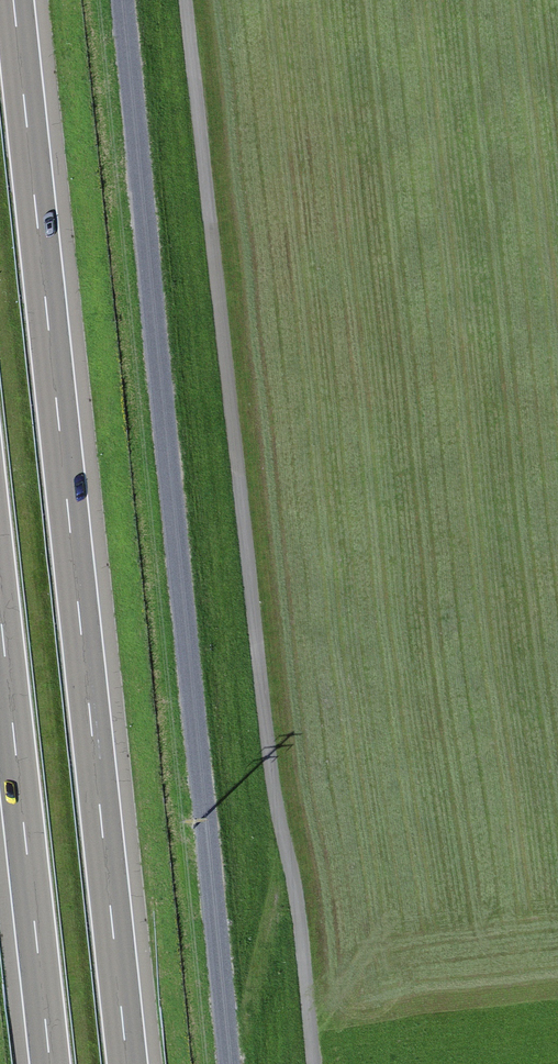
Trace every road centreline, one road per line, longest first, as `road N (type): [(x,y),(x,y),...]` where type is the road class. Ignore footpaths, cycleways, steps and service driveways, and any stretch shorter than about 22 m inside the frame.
road 1 (track): [(193,0),(269,724),(319,1063)]
road 2 (motorway): [(128,1063),(14,0)]
road 3 (track): [(125,0),(231,1063)]
road 4 (motorway): [(0,635),(48,1063)]

